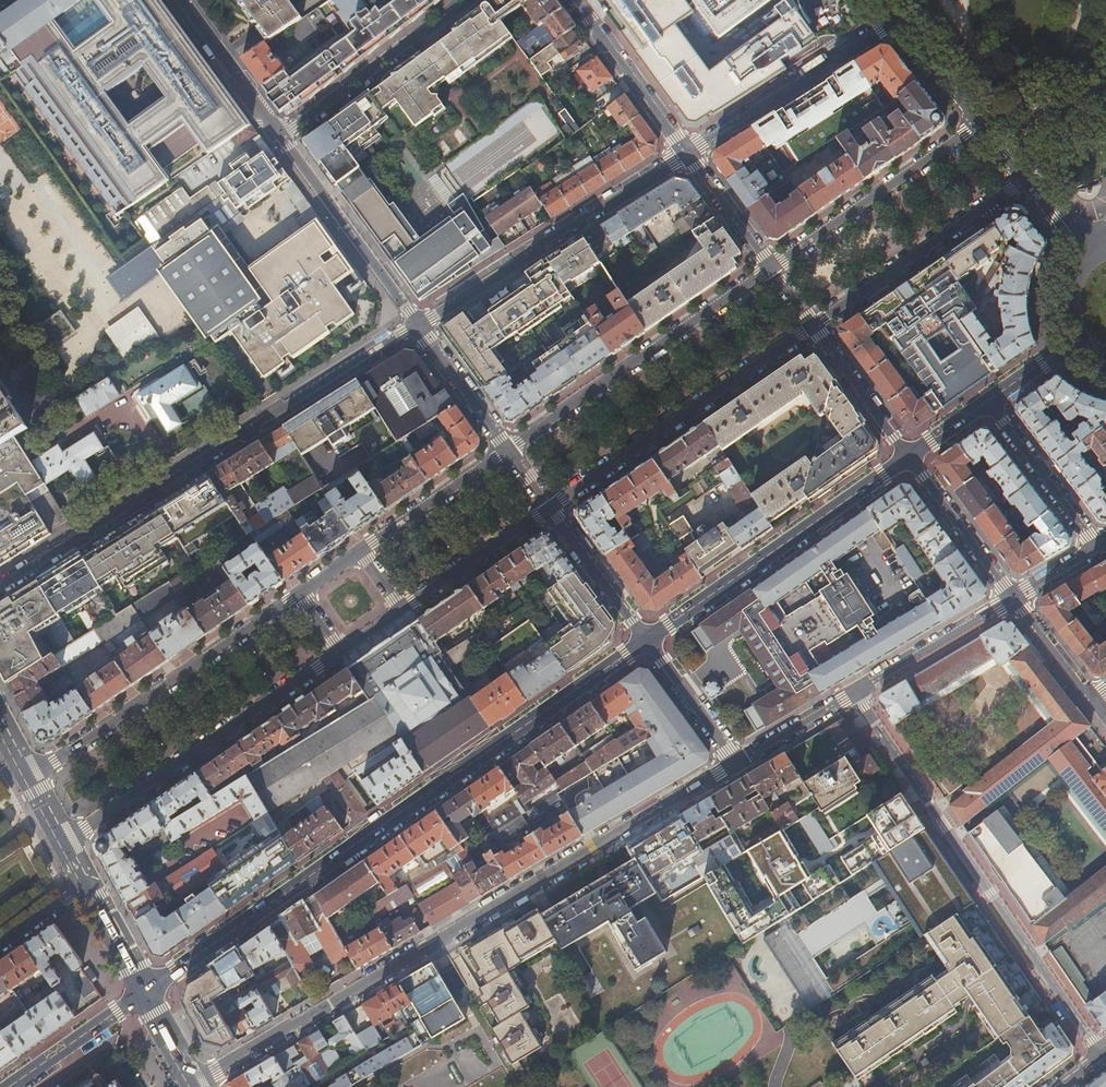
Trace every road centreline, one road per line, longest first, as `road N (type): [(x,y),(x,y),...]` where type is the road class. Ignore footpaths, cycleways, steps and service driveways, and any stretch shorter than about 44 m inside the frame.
road 1 (residential): [(737,764),(195,1083)]
road 2 (secondary): [(649,643),(146,988)]
road 3 (residential): [(0,587),(417,324)]
road 4 (residential): [(854,696),(1100,1052)]
road 5 (residential): [(67,841),(342,651)]
road 6 (residential): [(298,593),(30,778)]
road 7 (residential): [(773,265),(506,449)]
road 8 (residential): [(550,508),(815,326)]
road 9 (residential): [(417,324),(689,156)]
road 10 (secondary): [(909,459),(649,643)]
road 11 (residential): [(815,326),(1028,179)]
road 12 (residential): [(982,121),(773,265)]
road 13 (residential): [(689,156),(900,19)]
road 14 (residential): [(281,137),(417,324)]
road 15 (residential): [(281,137),(464,0)]
road 16 (residential): [(689,156),(575,0)]
road 17 (residential): [(1014,598),(854,696)]
road 18 (residential): [(989,404),(1099,548)]
road 19 (residential): [(401,610),(550,508)]
road 20 (residential): [(506,449),(359,551)]
road 21 (residential): [(1014,598),(909,459)]
road 22 (residential): [(181,0),(281,137)]
road 23 (secondary): [(146,988),(8,1086)]
road 24 (residential): [(550,508),(649,643)]
road 25 (residential): [(909,459),(815,326)]
road 26 (residential): [(417,324),(506,449)]
road 27 (residential): [(649,643),(737,764)]
road 28 (residential): [(773,265),(689,156)]
road 29 (residential): [(854,696),(737,764)]
road 30 (secondary): [(900,19),(982,121)]
road 31 (residential): [(1092,702),(1014,598)]
road 32 (primary): [(146,988),(89,882)]

